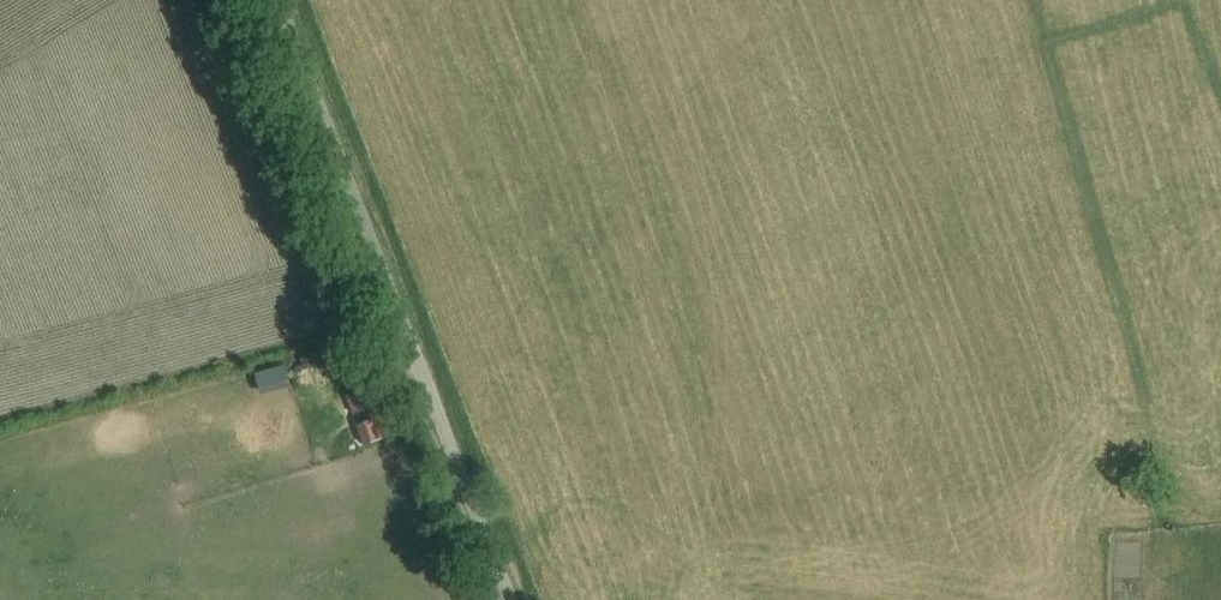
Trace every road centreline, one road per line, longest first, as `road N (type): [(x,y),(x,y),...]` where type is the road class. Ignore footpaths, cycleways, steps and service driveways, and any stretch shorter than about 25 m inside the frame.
road 1 (unclassified): [(510,599),(274,0)]

